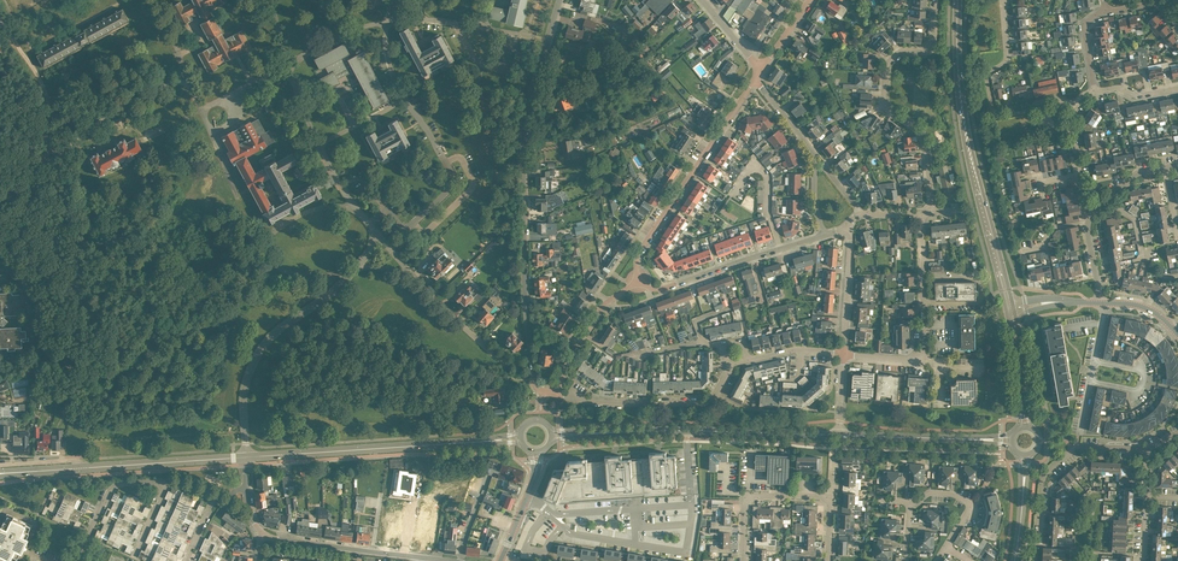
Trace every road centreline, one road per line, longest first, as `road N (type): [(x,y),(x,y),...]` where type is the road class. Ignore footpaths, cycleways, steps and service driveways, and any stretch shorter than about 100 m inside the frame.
road 1 (residential): [(541,391),(529,345),(523,148),(560,0)]
road 2 (secondary): [(1008,301),(964,113),(958,0)]
road 3 (residential): [(934,213),(924,135),(884,102),(886,64),(901,51),(932,49),(936,0)]
road 4 (secondary): [(839,435),(589,434)]
road 5 (secondary): [(246,457),(492,441)]
road 6 (residential): [(637,283),(640,251),(756,80)]
road 7 (residential): [(246,457),(243,393),(257,354),(353,271)]
road 8 (residential): [(843,354),(921,356),(920,213)]
road 9 (residential): [(286,66),(202,112),(154,0)]
road 10 (residential): [(1075,105),(1059,98),(995,115),(987,74),(1007,61),(1006,0)]
road 11 (residential): [(357,210),(315,209),(277,229),(266,247),(272,263),(295,274),(353,271)]
road 12 (residential): [(443,560),(261,531)]
road 13 (residential): [(824,235),(813,154),(756,80)]
road 14 (secondary): [(80,467),(246,457)]
road 15 (residential): [(553,391),(621,403),(699,403),(715,395)]
road 16 (residential): [(637,283),(666,287),(780,249)]
road 17 (residential): [(743,560),(748,495),(830,498)]
road 18 (secondary): [(981,439),(839,435)]
road 19 (residential): [(553,391),(604,306),(637,283)]
road 20 (residential): [(76,560),(112,489),(167,483)]
road 21 (residential): [(1033,560),(1045,474),(1080,447)]
road 22 (residential): [(843,354),(847,228)]
road 23 (residential): [(505,365),(415,279)]
road 24 (residential): [(780,249),(764,169),(749,172),(734,194)]

